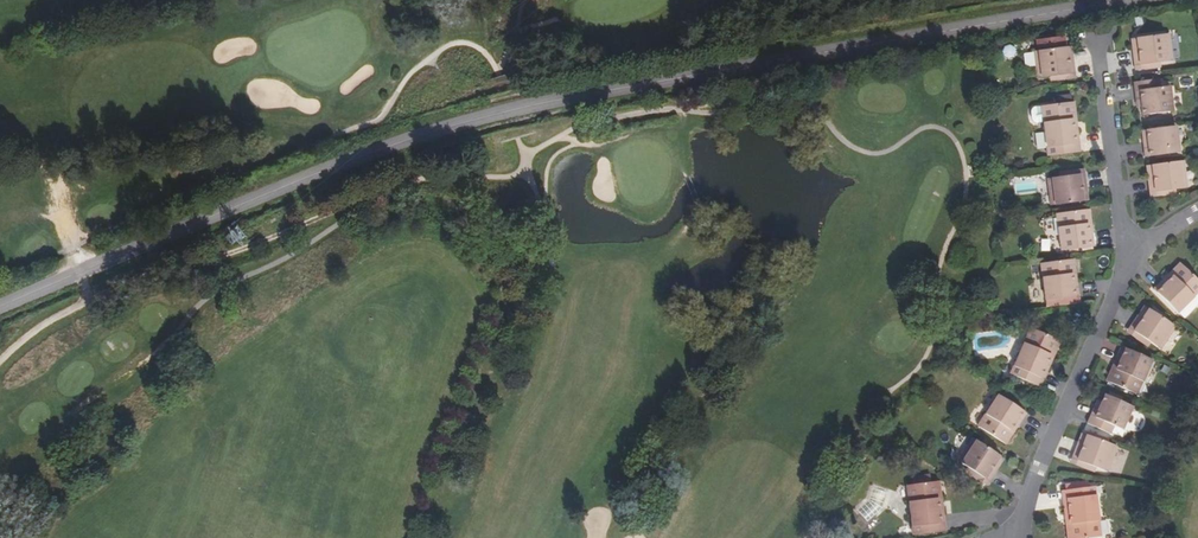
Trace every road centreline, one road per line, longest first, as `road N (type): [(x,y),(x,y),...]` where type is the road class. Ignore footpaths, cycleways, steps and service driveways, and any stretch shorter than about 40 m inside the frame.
road 1 (tertiary): [(1125,0),(549,102),(381,149),(0,305)]
road 2 (residential): [(1016,533),(1125,259)]
road 3 (residential): [(1125,259),(1093,32)]

